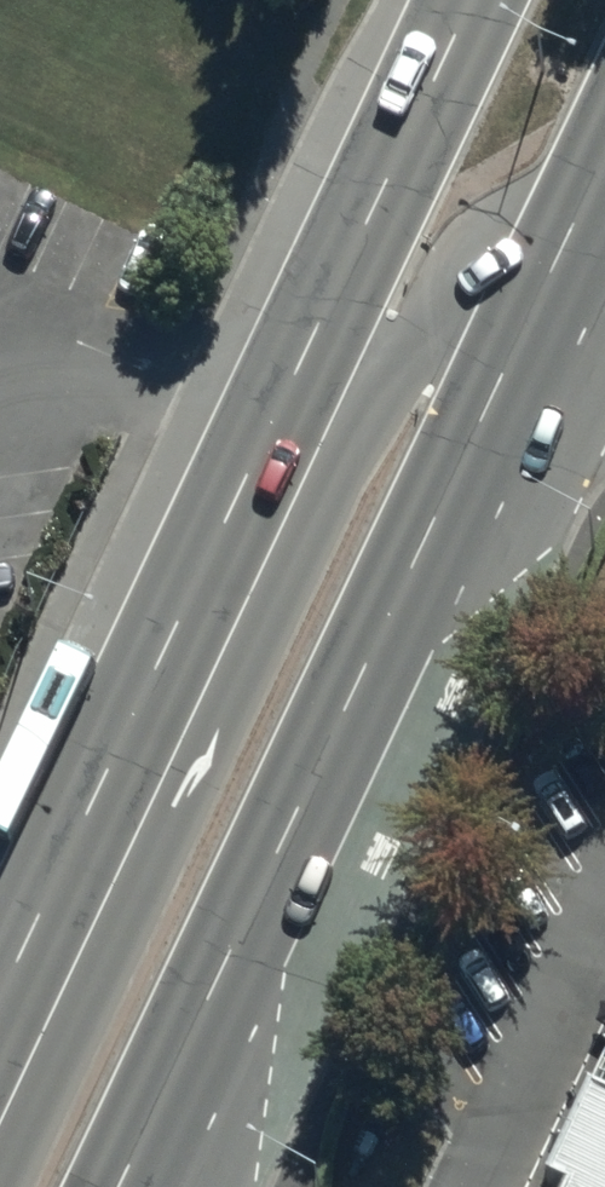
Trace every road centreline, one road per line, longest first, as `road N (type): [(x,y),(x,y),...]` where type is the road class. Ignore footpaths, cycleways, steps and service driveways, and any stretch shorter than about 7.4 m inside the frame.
road 1 (secondary): [(0,1018),(475,0)]
road 2 (secondary): [(604,214),(149,1186)]

